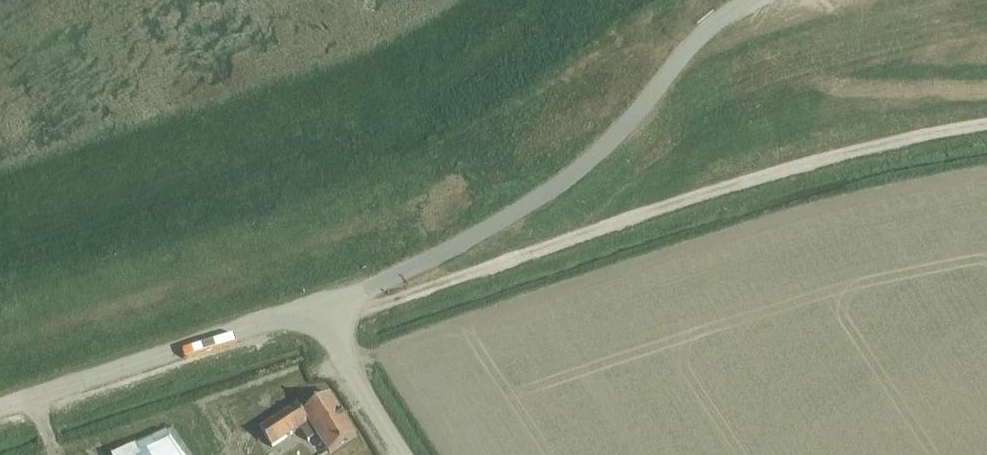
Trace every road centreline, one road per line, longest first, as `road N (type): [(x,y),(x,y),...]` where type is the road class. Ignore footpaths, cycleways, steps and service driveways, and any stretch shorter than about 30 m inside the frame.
road 1 (track): [(986,124),(807,163),(365,310),(324,303)]
road 2 (unclassified): [(324,303),(485,232),(557,188),(606,146),(709,27),(749,0)]
road 3 (unclassified): [(0,408),(324,303)]
road 4 (unclassified): [(408,454),(352,371),(324,303)]

